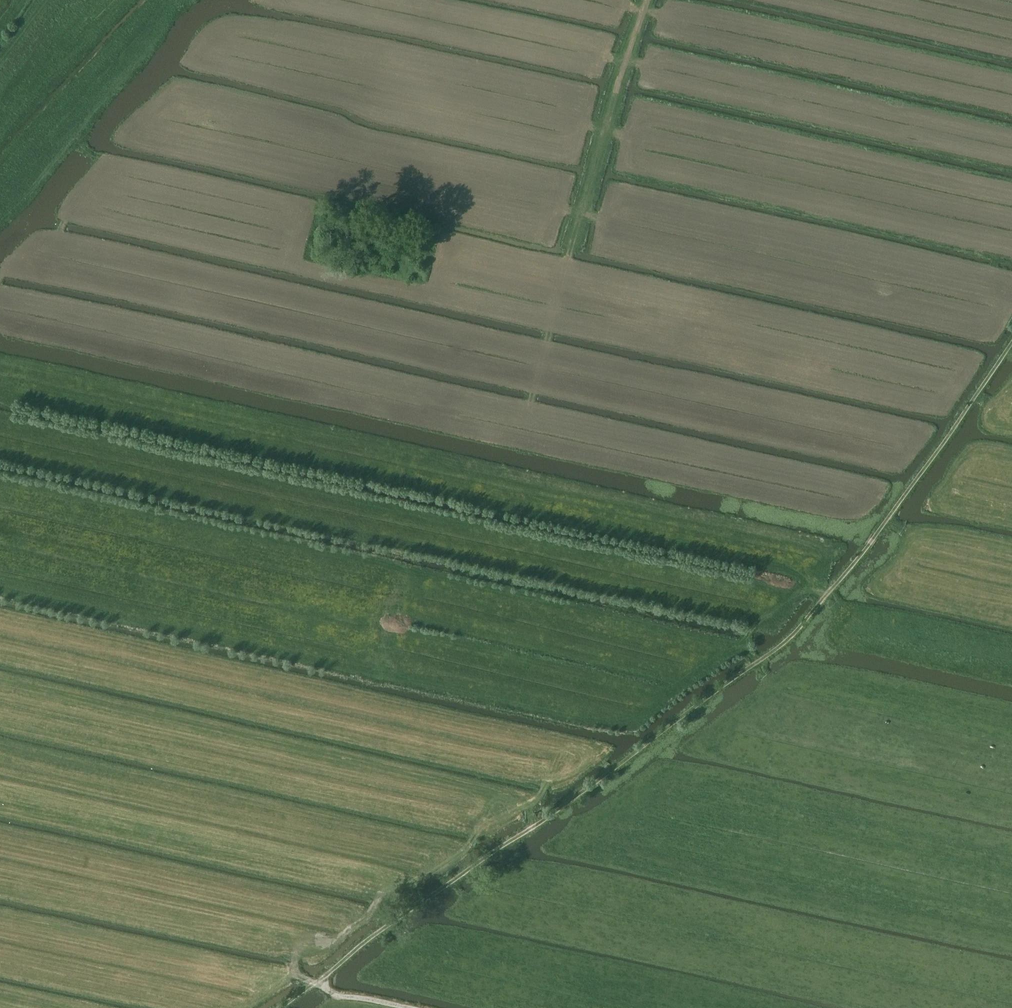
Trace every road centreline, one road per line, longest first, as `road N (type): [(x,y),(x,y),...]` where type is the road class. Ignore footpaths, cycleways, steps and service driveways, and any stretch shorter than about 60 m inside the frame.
road 1 (track): [(316,982),(783,643),(864,549),(1011,343)]
road 2 (track): [(528,408),(648,0)]

